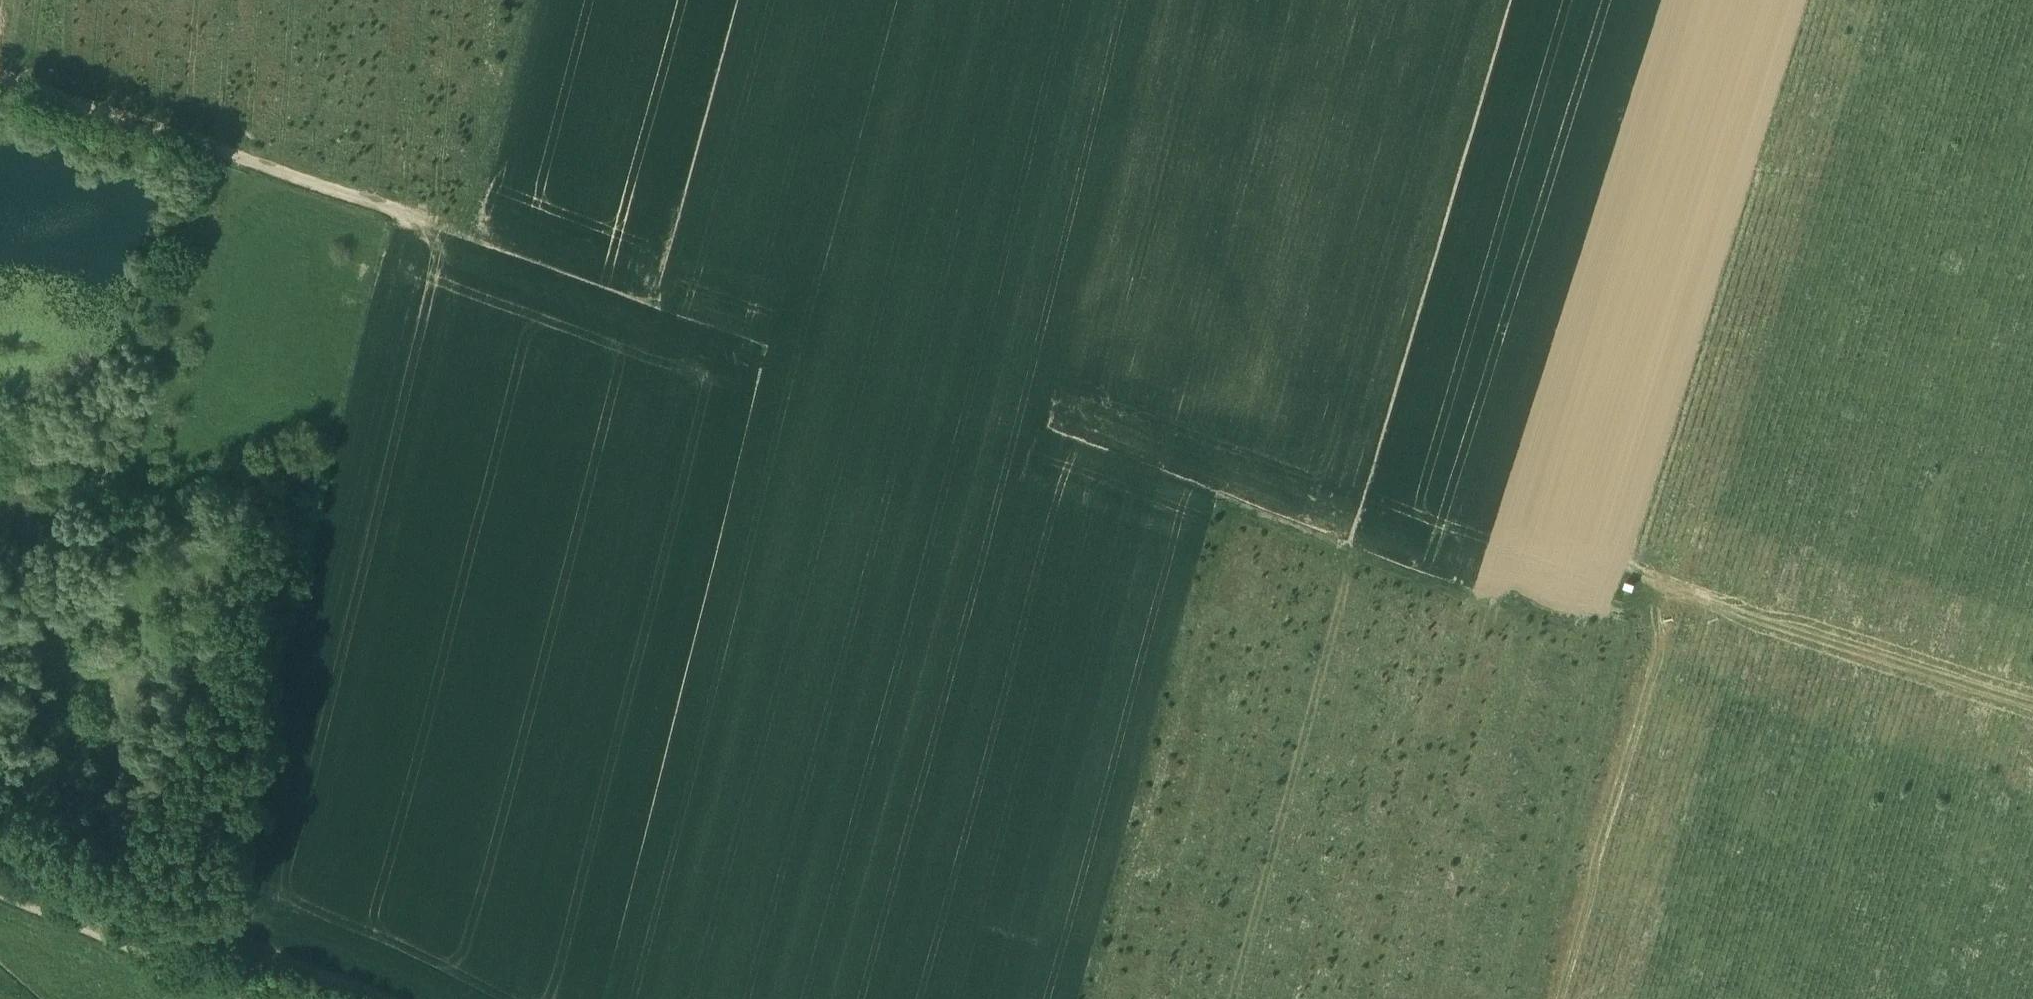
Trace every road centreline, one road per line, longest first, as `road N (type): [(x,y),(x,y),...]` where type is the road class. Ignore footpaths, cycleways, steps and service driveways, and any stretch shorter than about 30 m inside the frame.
road 1 (track): [(0,77),(429,223)]
road 2 (track): [(258,998),(0,890)]

